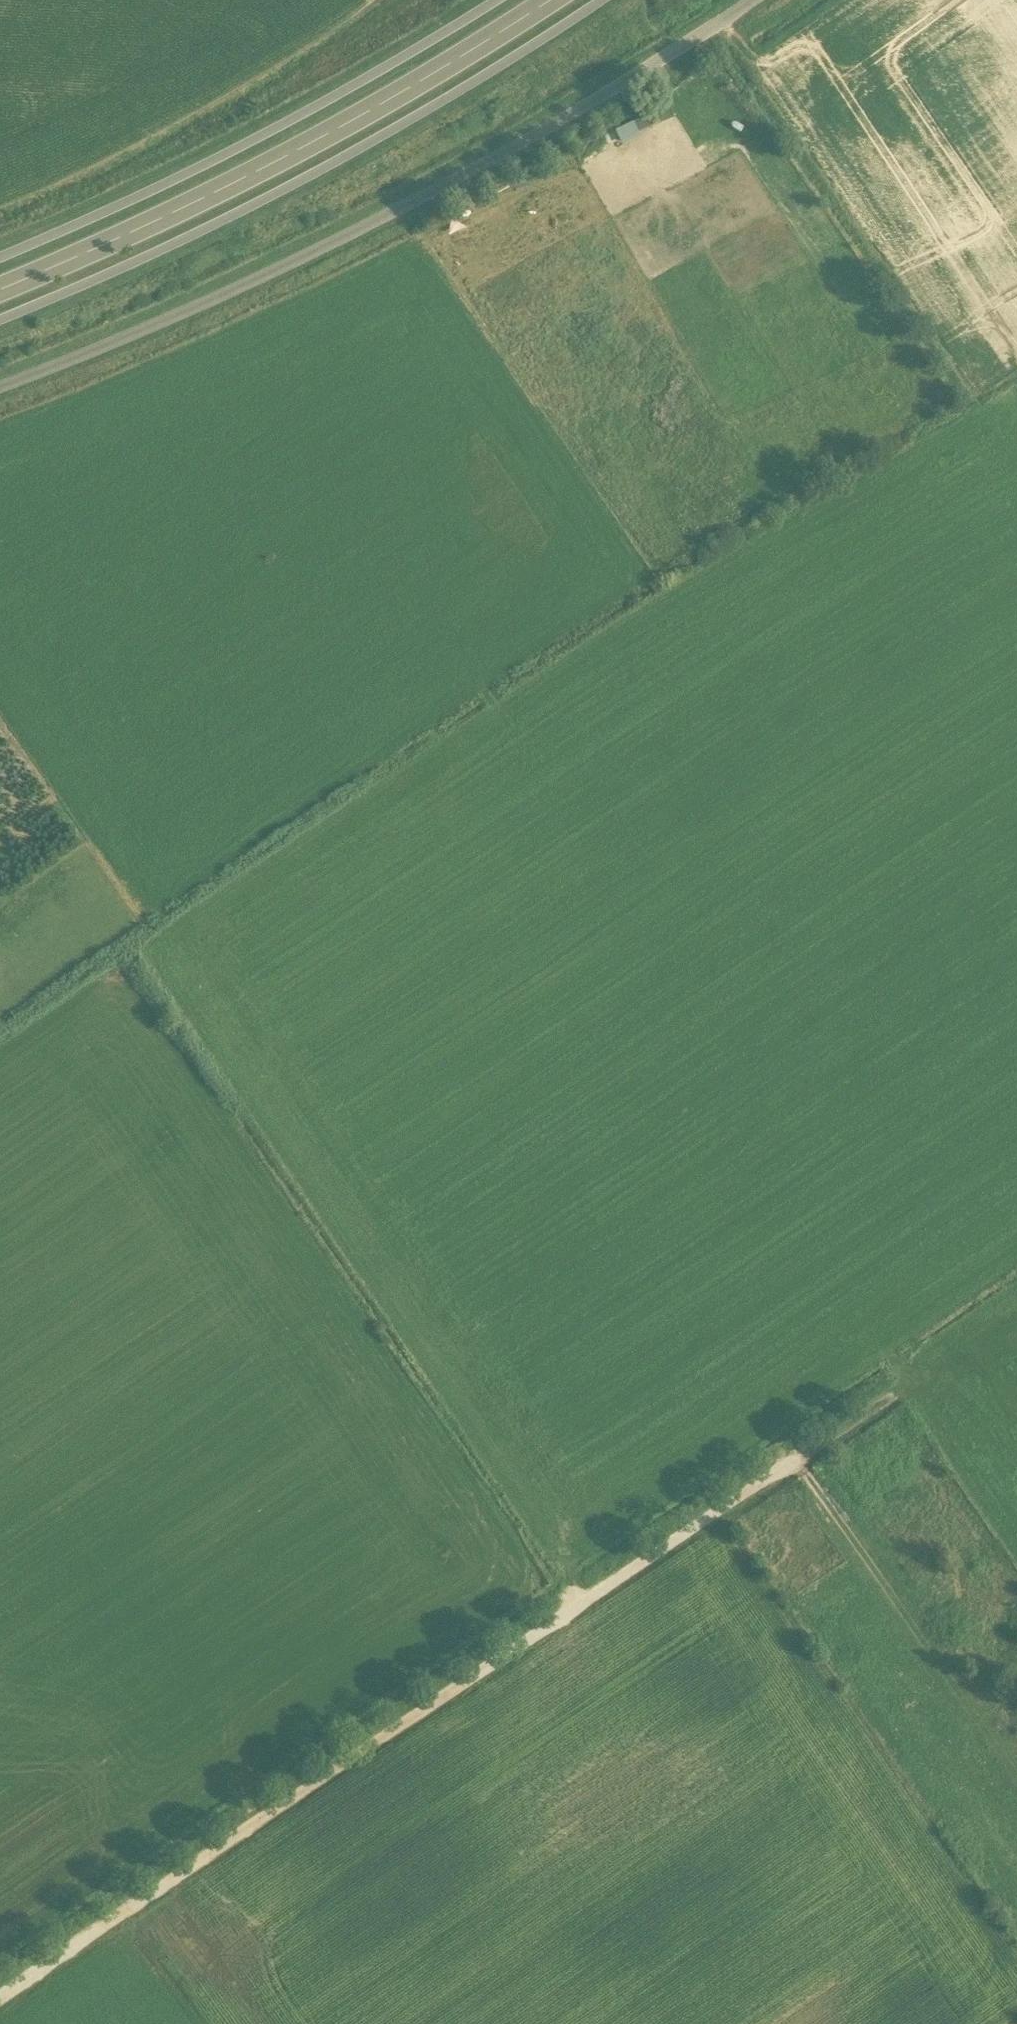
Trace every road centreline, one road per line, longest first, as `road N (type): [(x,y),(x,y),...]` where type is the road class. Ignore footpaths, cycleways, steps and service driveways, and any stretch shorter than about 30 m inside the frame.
road 1 (track): [(0,1991),(887,1394)]
road 2 (unclassified): [(0,387),(185,312),(469,172),(753,0)]
road 3 (tertiary): [(0,287),(110,243),(322,138),(551,0)]

